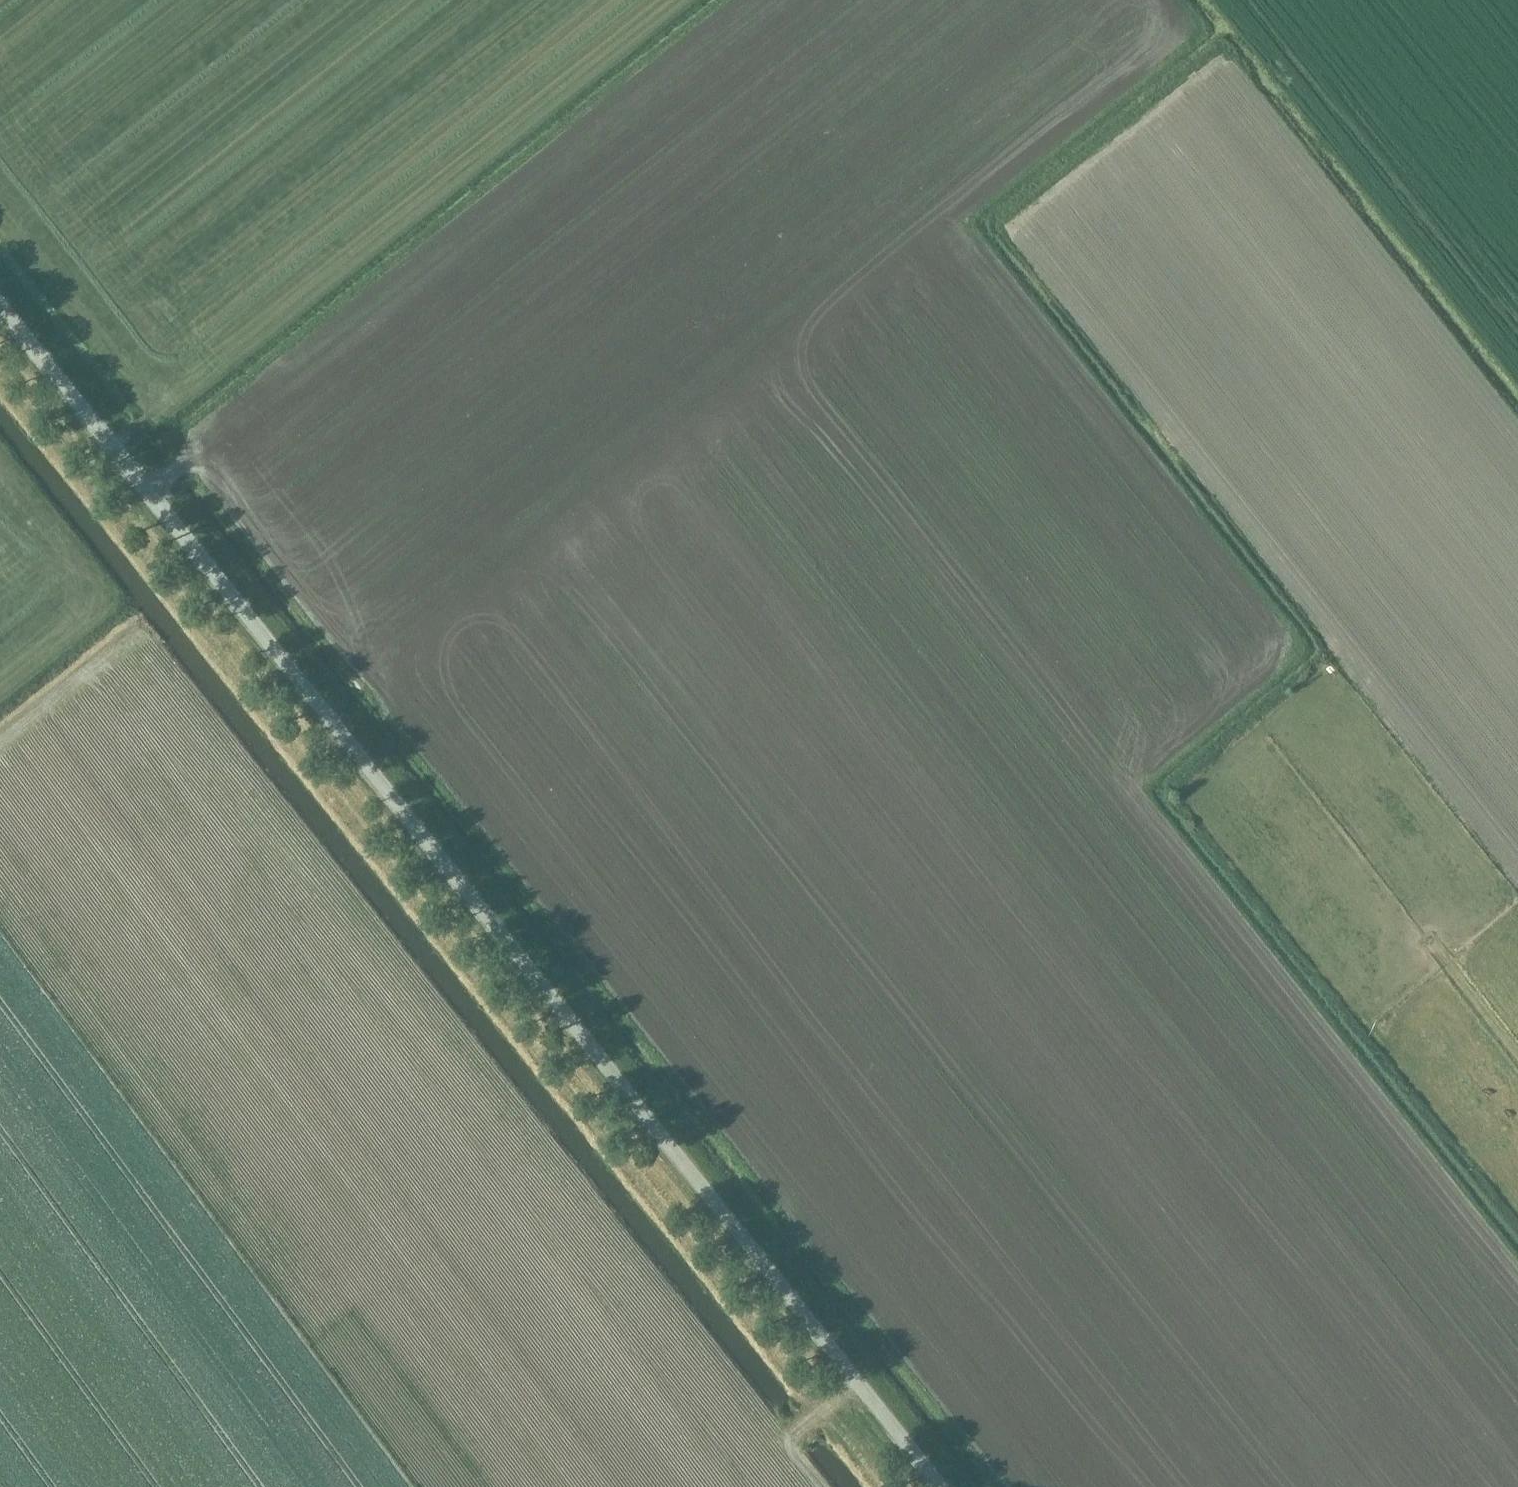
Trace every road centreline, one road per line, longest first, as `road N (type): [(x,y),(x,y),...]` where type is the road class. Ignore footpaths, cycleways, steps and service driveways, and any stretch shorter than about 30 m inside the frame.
road 1 (unclassified): [(939,1486),(0,301)]

